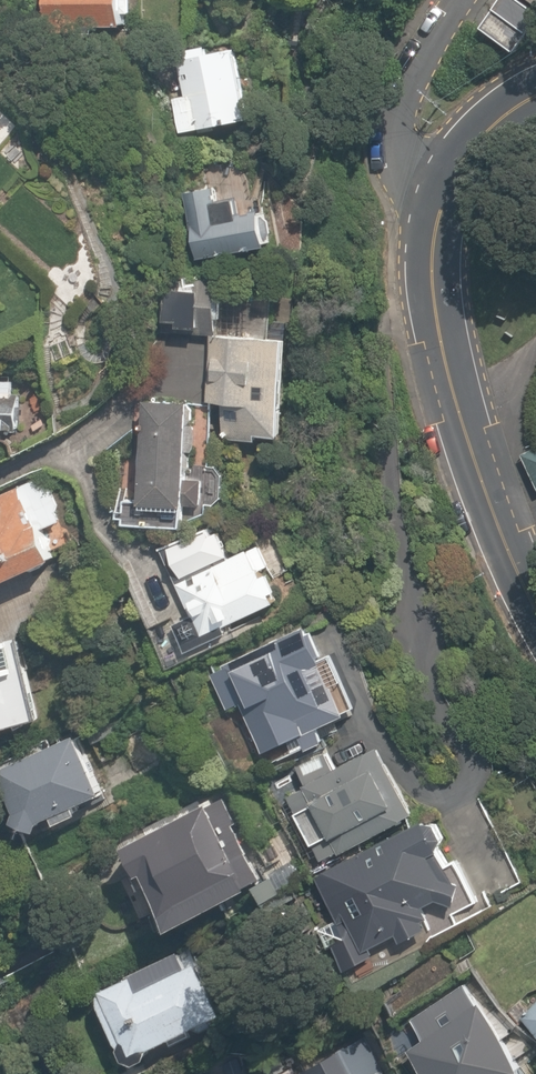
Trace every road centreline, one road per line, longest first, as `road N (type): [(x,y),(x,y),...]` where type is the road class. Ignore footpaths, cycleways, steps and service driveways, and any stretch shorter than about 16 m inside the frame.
road 1 (tertiary): [(445,185),(437,263),(457,372),(535,589)]
road 2 (residential): [(464,0),(414,81),(415,144),(430,181),(445,185)]
road 3 (tertiary): [(535,108),(488,135),(445,185)]

